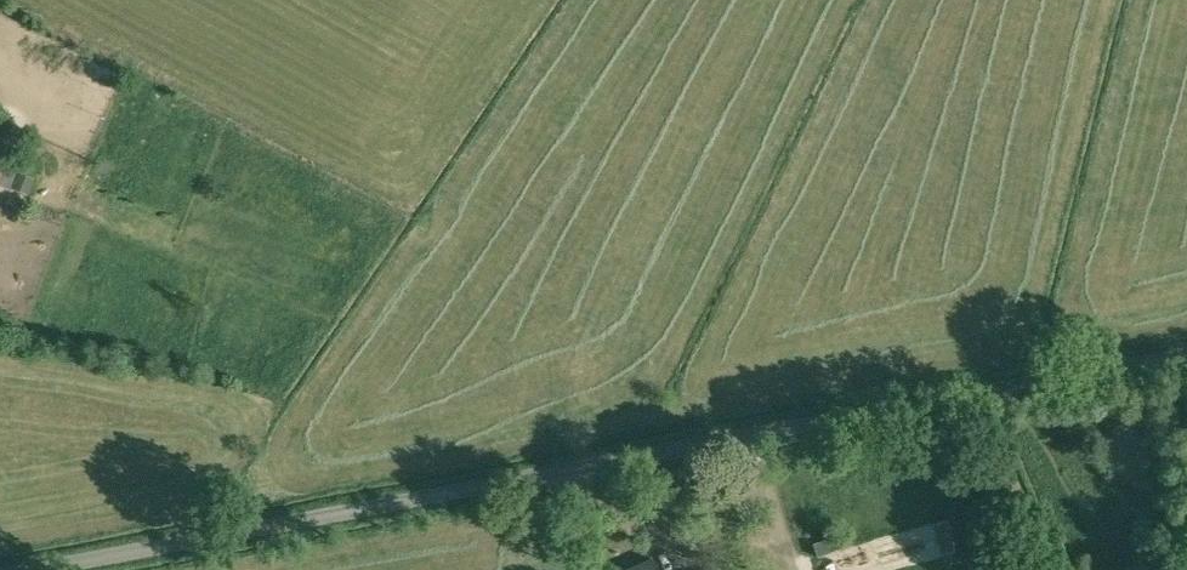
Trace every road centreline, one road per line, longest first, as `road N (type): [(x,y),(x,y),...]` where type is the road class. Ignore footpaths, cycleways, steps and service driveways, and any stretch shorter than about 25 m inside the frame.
road 1 (unclassified): [(67,569),(1186,362)]

